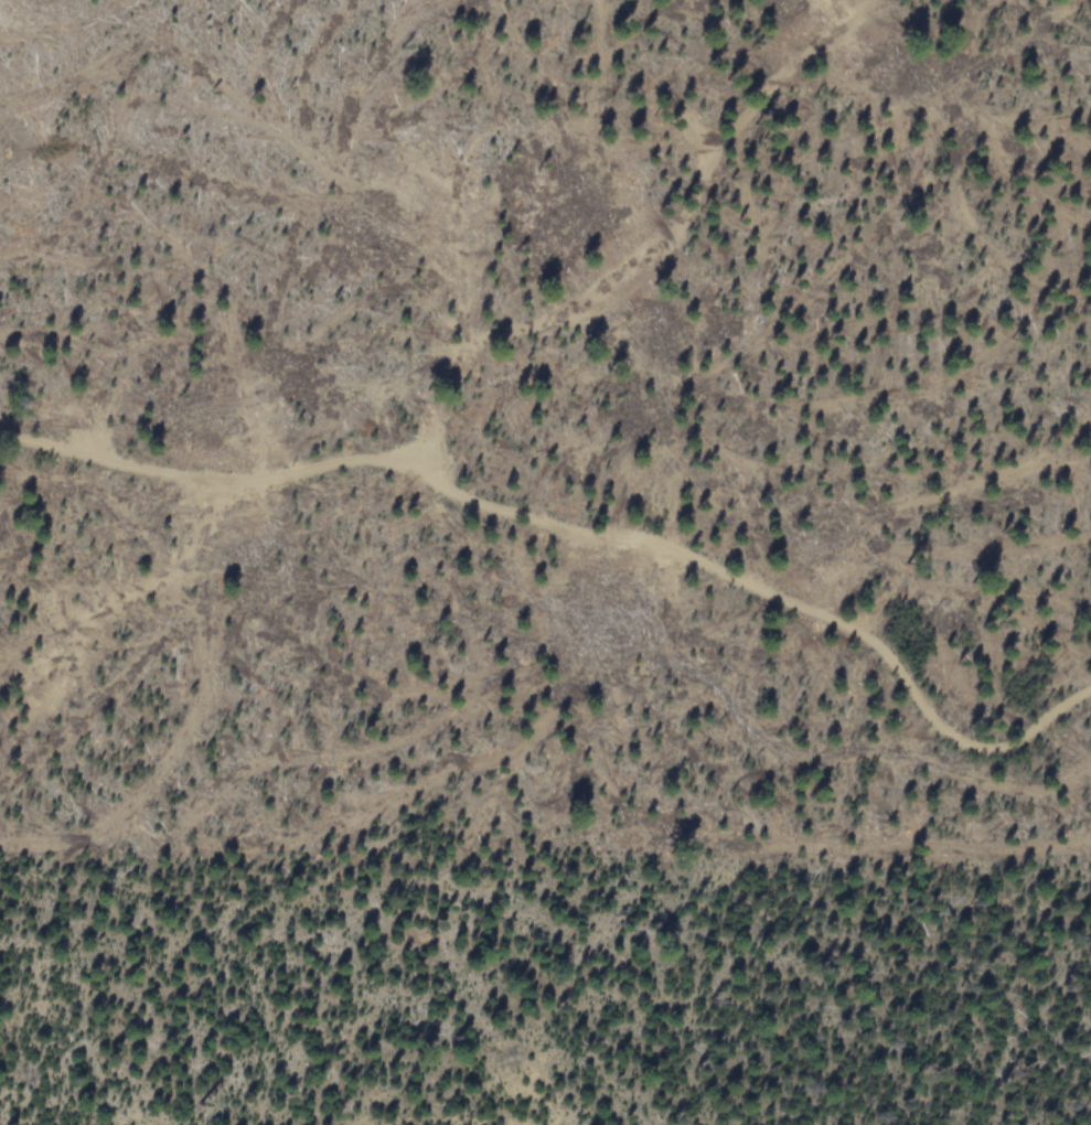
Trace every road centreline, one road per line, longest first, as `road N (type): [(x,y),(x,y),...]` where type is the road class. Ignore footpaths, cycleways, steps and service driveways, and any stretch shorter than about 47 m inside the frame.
road 1 (track): [(1090,694),(969,760),(886,652),(788,592),(385,462),(202,476),(0,440)]

